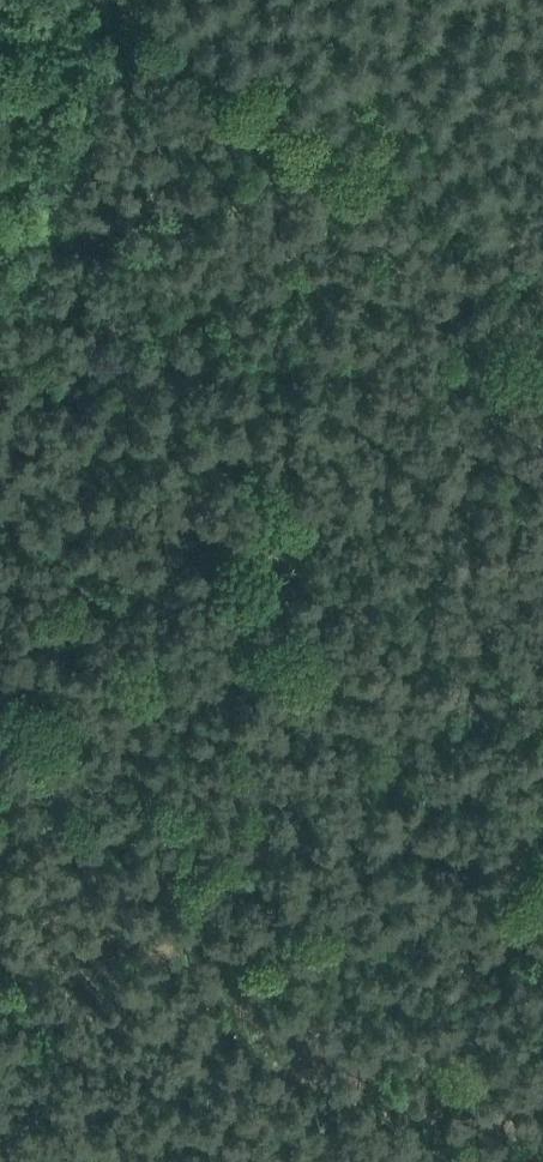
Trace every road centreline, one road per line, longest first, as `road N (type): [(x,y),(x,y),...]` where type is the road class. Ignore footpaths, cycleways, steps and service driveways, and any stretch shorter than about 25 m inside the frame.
road 1 (track): [(542,1134),(256,976),(0,918)]
road 2 (track): [(542,228),(173,0)]

